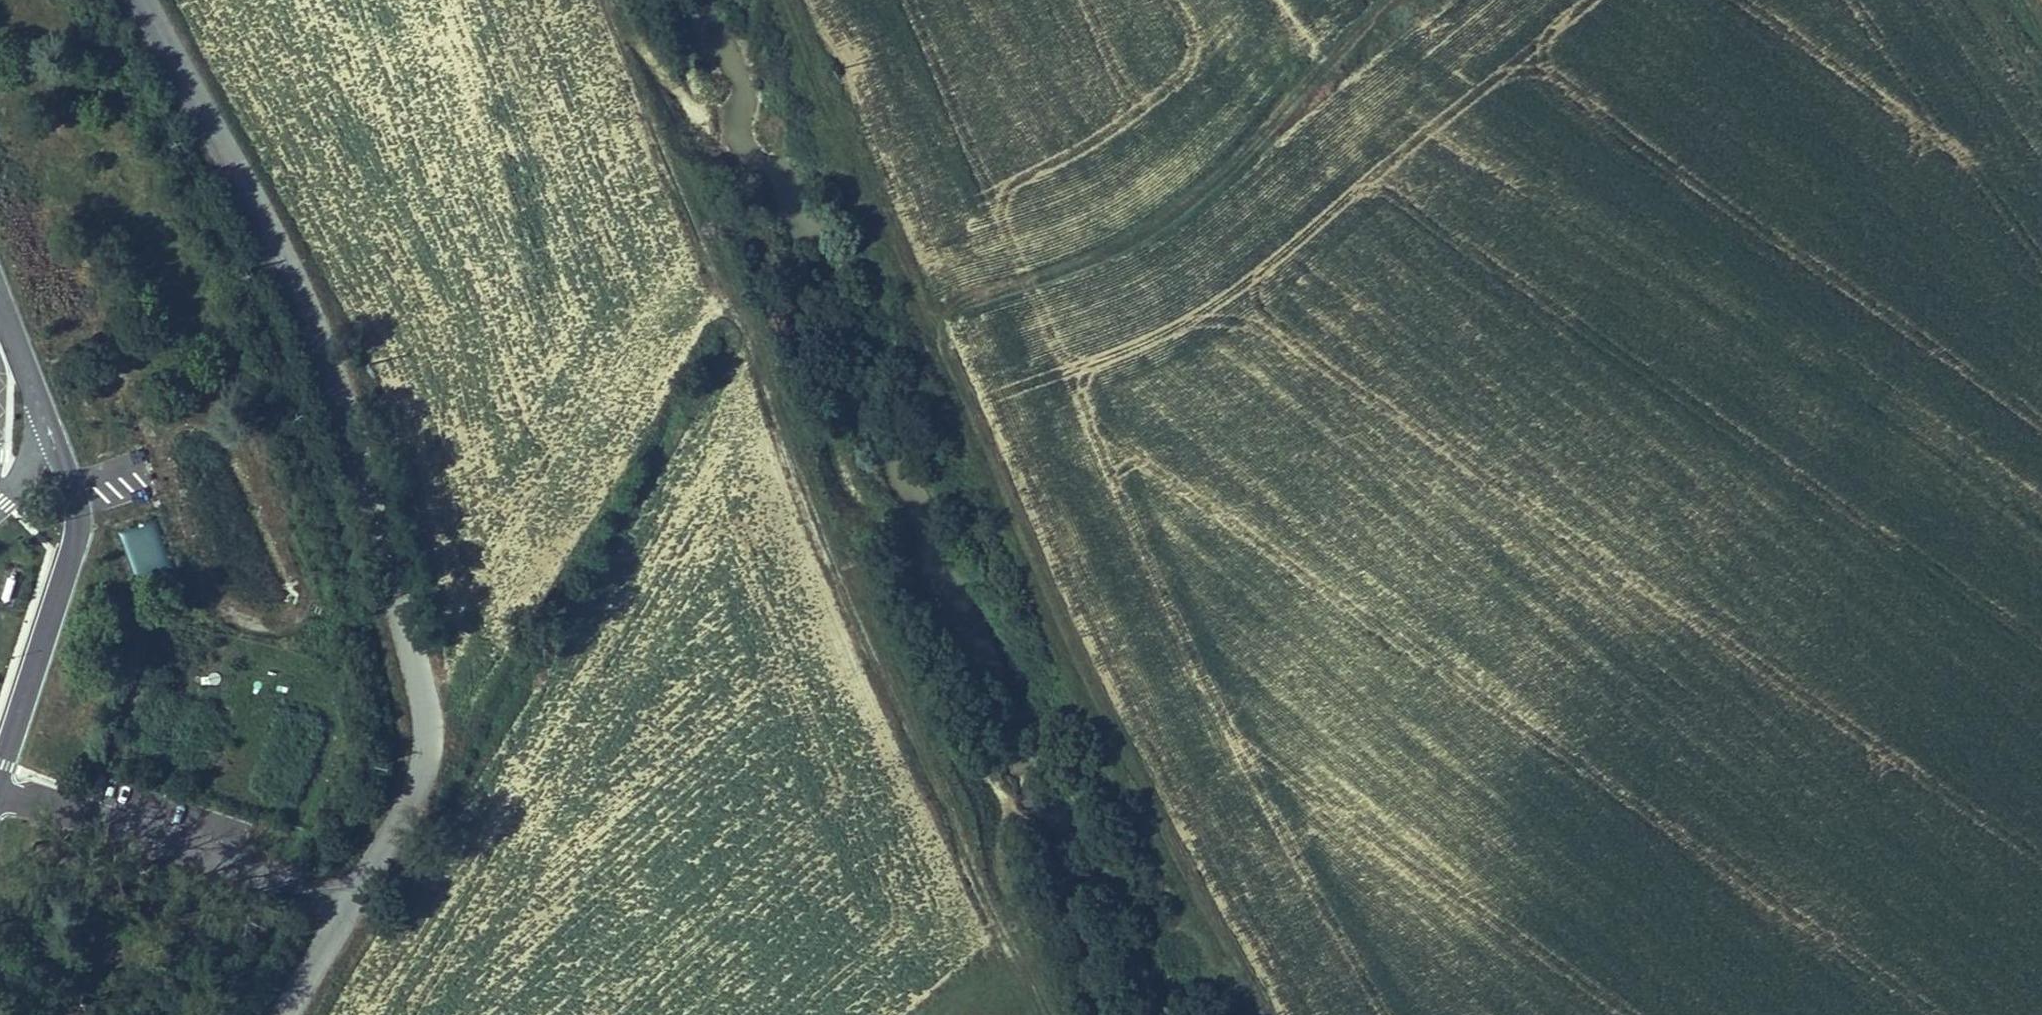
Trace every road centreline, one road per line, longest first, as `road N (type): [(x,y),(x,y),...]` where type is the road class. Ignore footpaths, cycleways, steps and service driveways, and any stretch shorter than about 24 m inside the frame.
road 1 (track): [(1268,1014),(1057,622),(940,348),(941,319),(956,301),(1078,265),(1195,199),(1344,48),(1403,0)]
road 2 (unclassified): [(143,0),(296,268),(339,387),(427,717),(411,787),(283,1014)]

